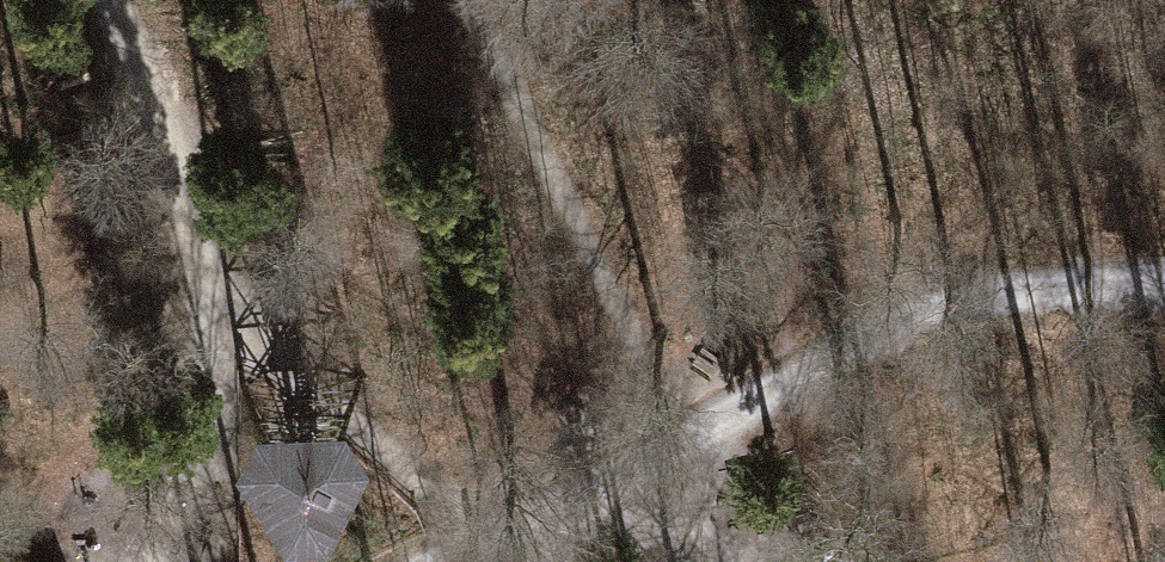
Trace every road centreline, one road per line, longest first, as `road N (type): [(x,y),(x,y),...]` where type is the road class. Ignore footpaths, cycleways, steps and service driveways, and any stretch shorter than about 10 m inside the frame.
road 1 (track): [(440,561),(963,284),(1164,275)]
road 2 (track): [(148,561),(192,453),(201,324),(161,142),(100,0)]
road 3 (track): [(472,0),(685,436)]

